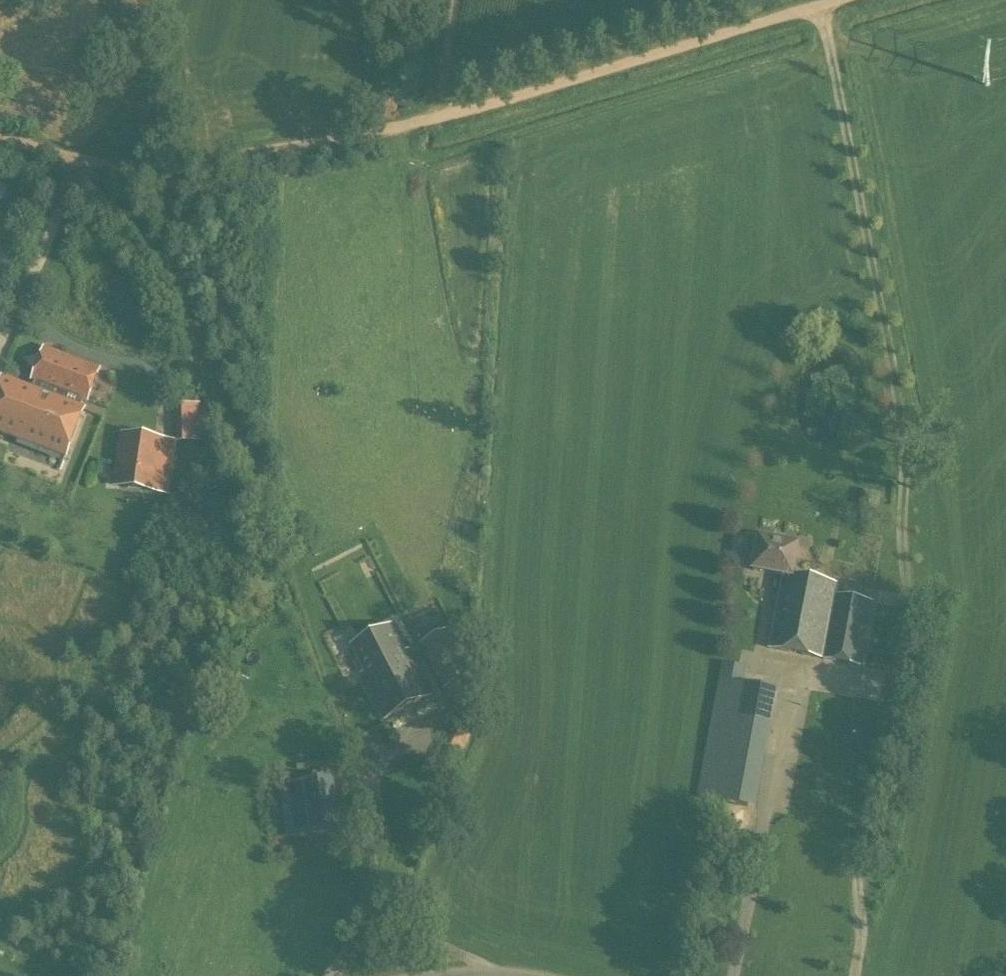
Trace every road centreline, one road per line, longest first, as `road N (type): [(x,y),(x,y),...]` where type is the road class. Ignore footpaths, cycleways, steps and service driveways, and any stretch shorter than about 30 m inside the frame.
road 1 (track): [(834,0),(377,133),(232,154),(77,161),(0,139)]

